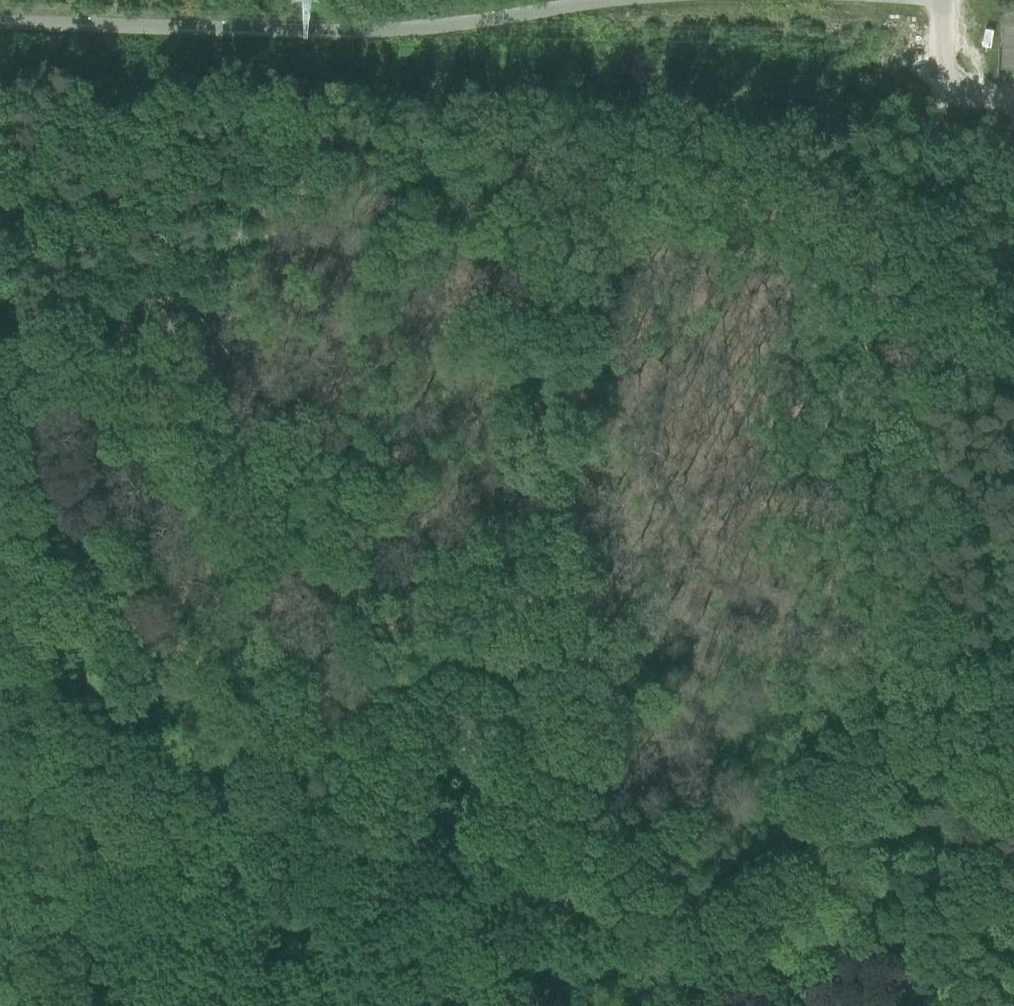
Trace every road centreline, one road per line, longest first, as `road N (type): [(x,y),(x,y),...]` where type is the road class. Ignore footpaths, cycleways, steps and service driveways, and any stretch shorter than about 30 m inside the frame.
road 1 (track): [(24,1005),(0,781)]

